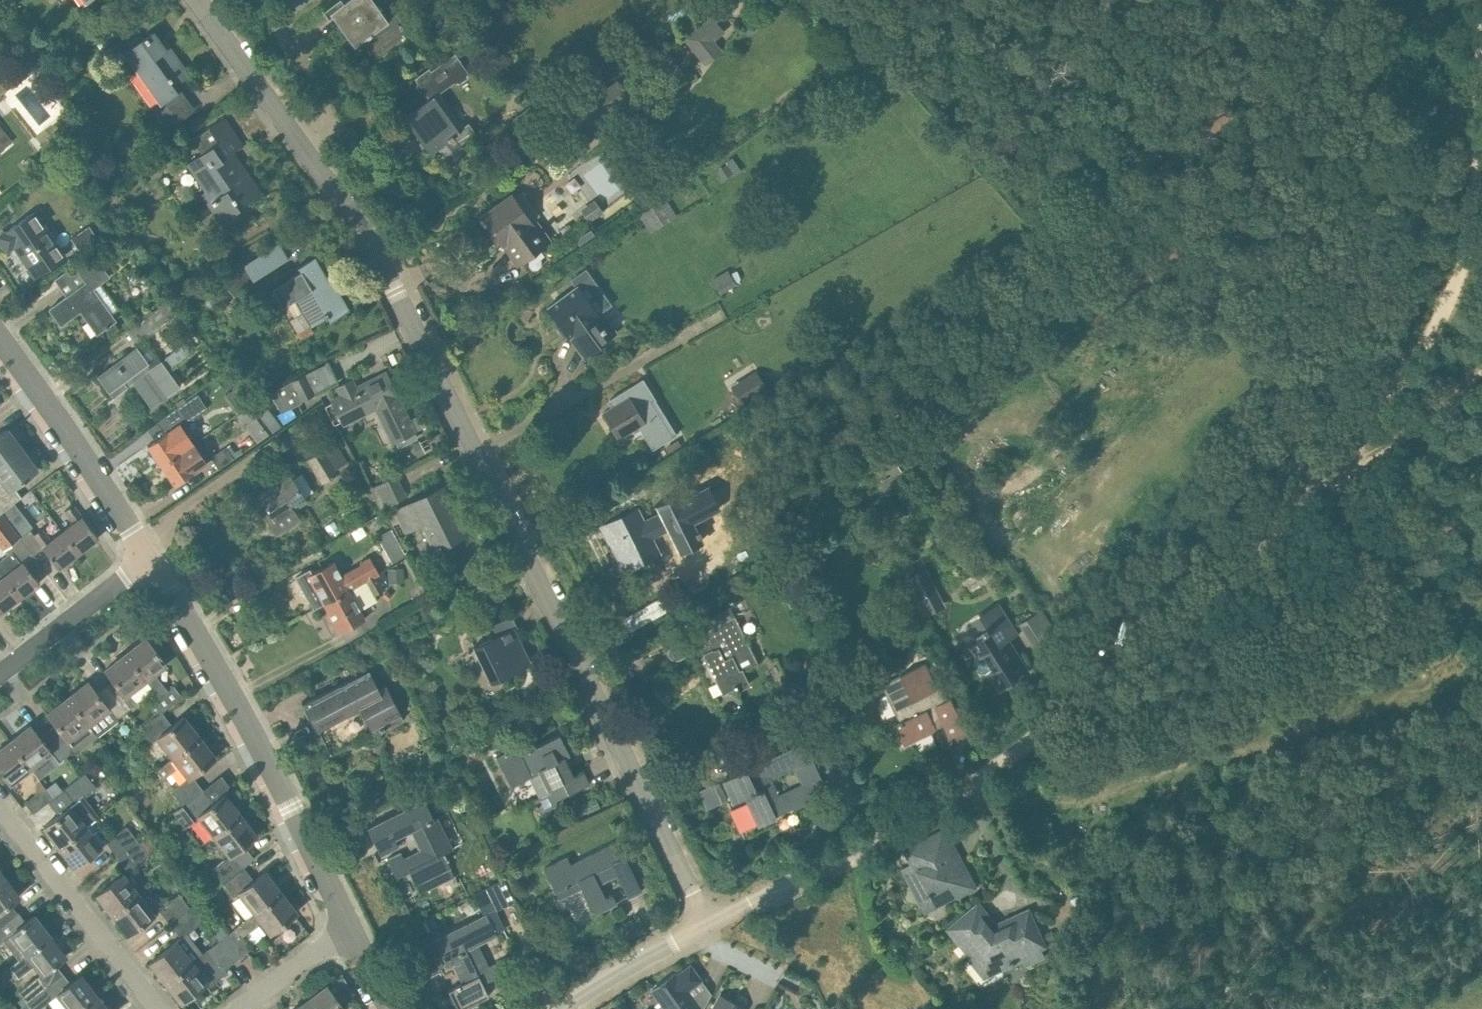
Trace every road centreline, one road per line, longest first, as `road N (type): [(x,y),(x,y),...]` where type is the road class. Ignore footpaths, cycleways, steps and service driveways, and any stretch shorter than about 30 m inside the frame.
road 1 (residential): [(708,925),(395,289),(198,0)]
road 2 (track): [(975,782),(1245,562),(1354,453),(1446,302),(1471,243),(1481,81)]
road 3 (tertiary): [(353,929),(235,698),(150,557)]
road 4 (residential): [(708,925),(975,782)]
road 5 (residential): [(165,1008),(0,799)]
road 6 (tertiary): [(150,557),(0,338)]
road 7 (residential): [(0,675),(150,557)]
road 8 (residential): [(563,1008),(708,925)]
road 9 (track): [(1481,363),(1354,453)]
road 10 (residential): [(353,929),(240,1008)]

